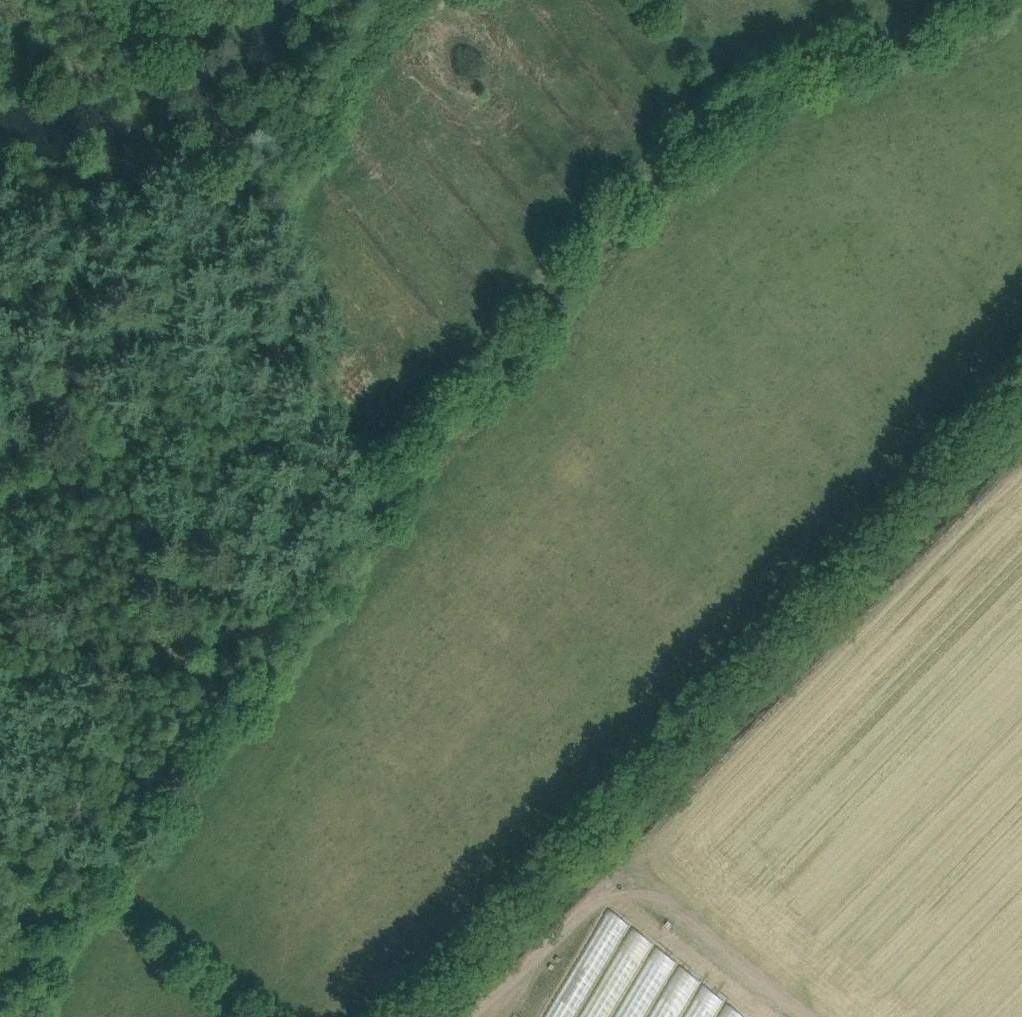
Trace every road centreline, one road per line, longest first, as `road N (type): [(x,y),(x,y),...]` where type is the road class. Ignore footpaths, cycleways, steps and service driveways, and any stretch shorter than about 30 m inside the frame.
road 1 (track): [(1016,0),(981,33),(780,89),(715,120),(667,160),(459,415),(362,518)]

